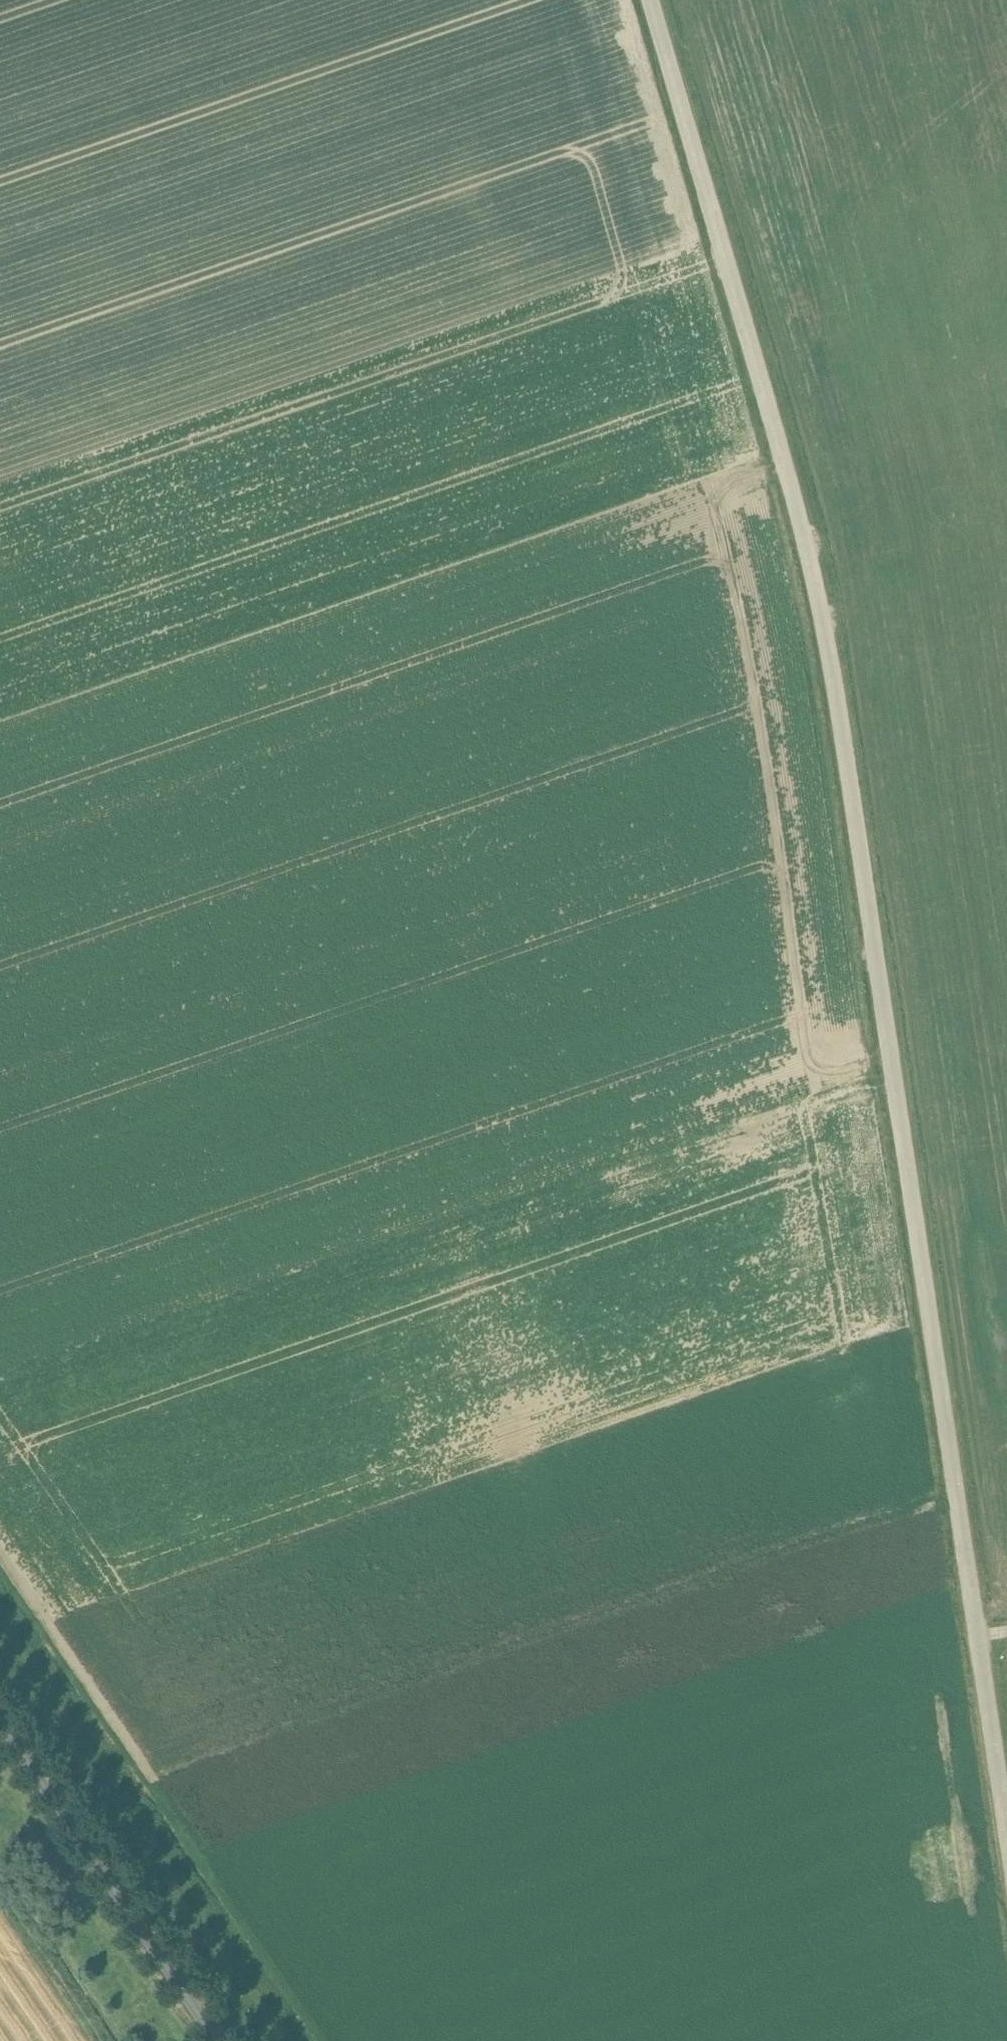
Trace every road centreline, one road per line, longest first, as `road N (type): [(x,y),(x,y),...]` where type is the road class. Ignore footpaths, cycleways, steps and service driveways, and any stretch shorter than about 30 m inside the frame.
road 1 (unclassified): [(232,2040),(0,1695)]

